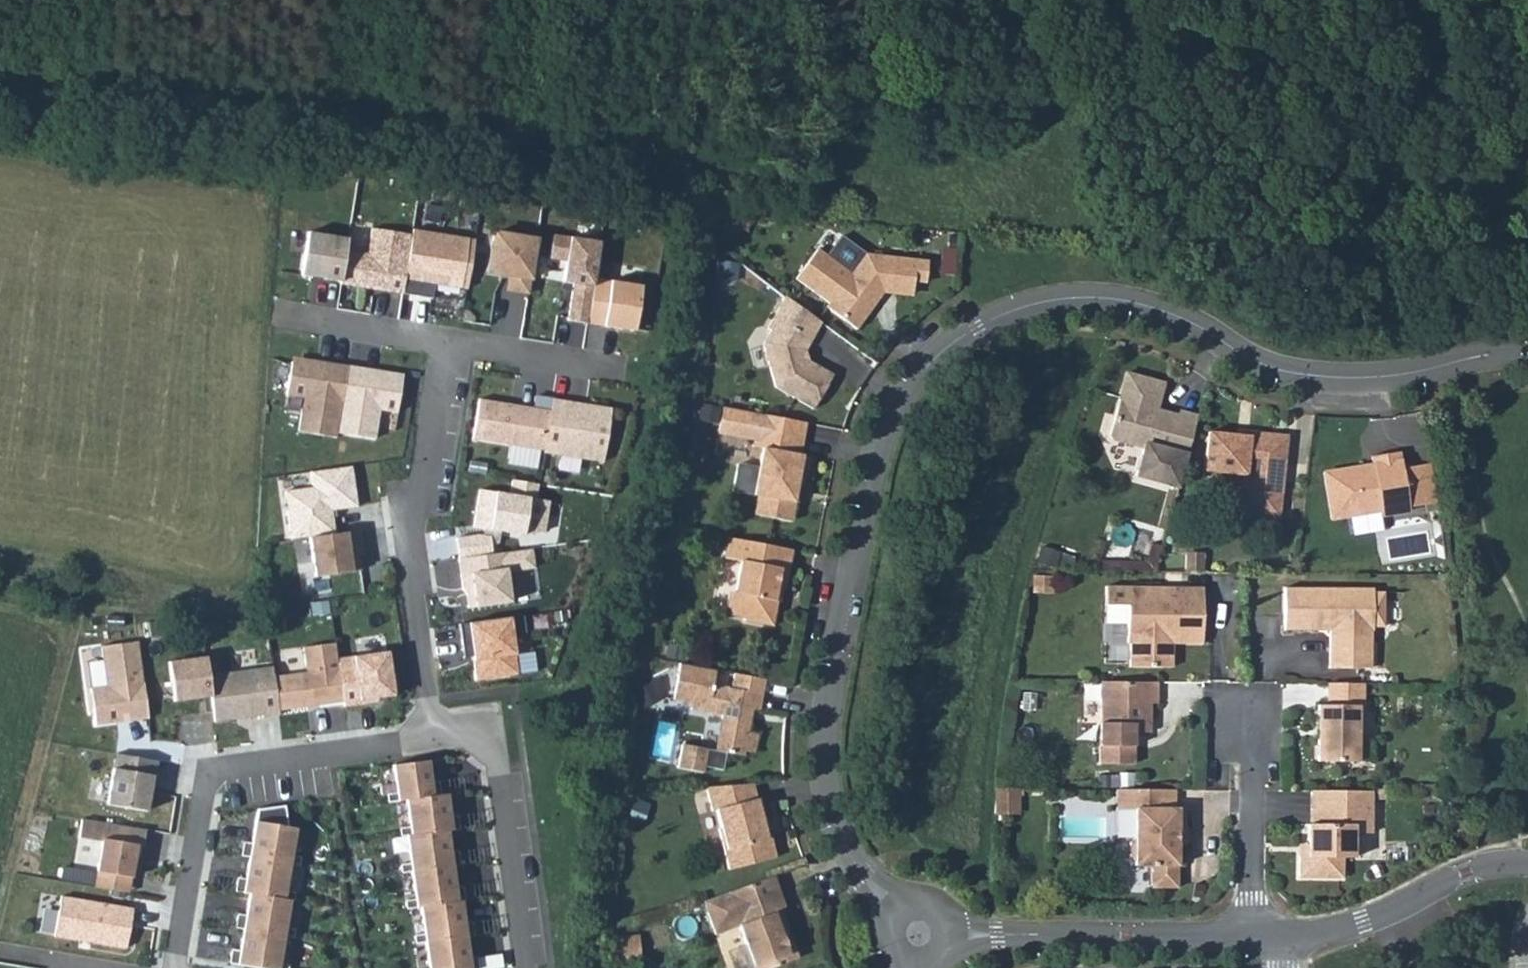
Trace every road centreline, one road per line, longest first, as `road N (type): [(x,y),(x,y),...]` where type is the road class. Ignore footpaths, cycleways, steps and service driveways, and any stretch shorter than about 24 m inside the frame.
road 1 (residential): [(920,940),(843,842),(828,788),(824,715),(878,463),(909,384),(935,356),(1019,306),(1068,298),(1156,307),(1244,359),(1326,377),(1527,352)]
road 2 (track): [(586,967),(621,687),(654,615),(716,219)]
road 3 (track): [(1097,0),(1109,87),(1165,229),(1283,371)]
road 4 (residential): [(432,740),(216,776),(205,789),(176,967)]
road 5 (residential): [(448,344),(424,489),(406,526),(432,740)]
road 6 (residential): [(1249,936),(920,940)]
road 7 (residential): [(528,967),(496,755),(480,739),(432,740)]
road 8 (residential): [(1527,864),(1489,865),(1362,921),(1285,936)]
road 9 (residential): [(1249,936),(1252,705)]
road 10 (residential): [(448,344),(620,371)]
road 11 (residential): [(284,317),(448,344)]

